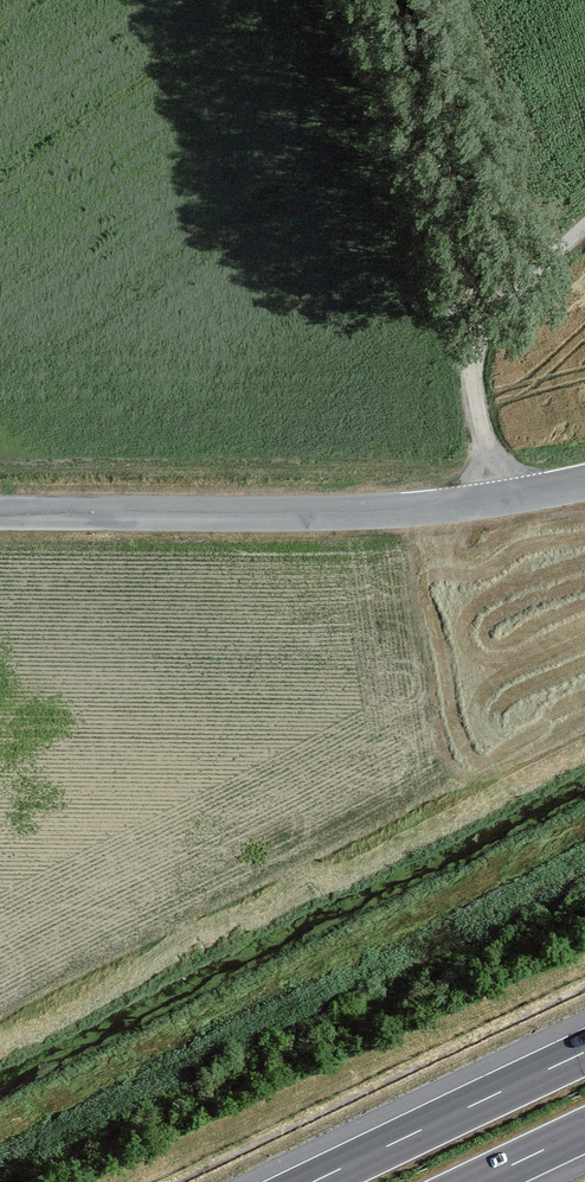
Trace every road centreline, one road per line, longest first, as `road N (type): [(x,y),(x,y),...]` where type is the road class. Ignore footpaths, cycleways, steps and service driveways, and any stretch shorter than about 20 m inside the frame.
road 1 (tertiary): [(584,481),(403,510),(0,513)]
road 2 (track): [(496,500),(475,398),(476,350),(498,307),(584,225)]
road 3 (motorway): [(584,1052),(313,1181)]
road 4 (motorway): [(477,1181),(584,1130)]

